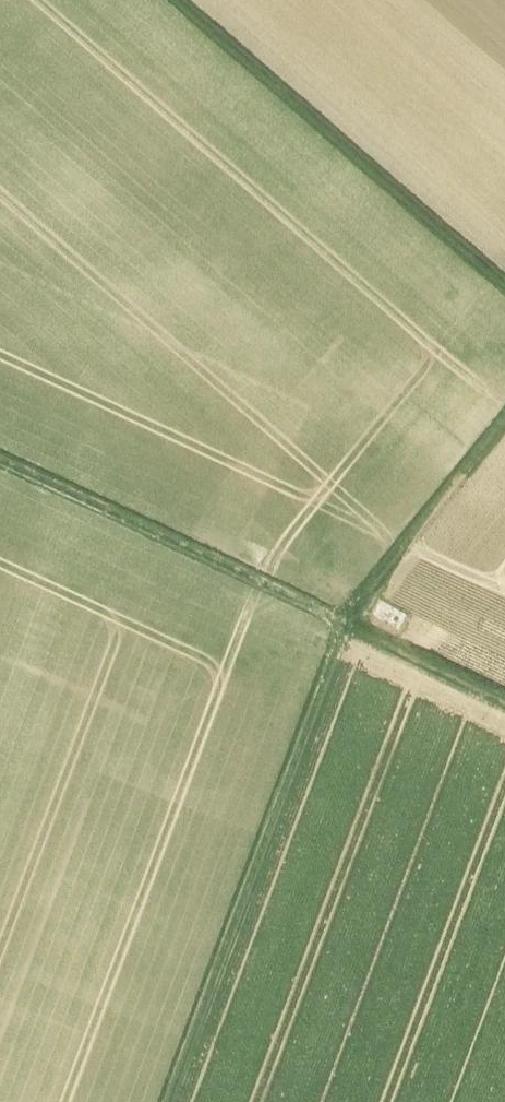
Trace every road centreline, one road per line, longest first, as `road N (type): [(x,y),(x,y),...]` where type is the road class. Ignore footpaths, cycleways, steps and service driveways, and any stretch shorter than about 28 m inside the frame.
road 1 (track): [(170,1101),(347,622),(504,425)]
road 2 (track): [(504,700),(0,461)]
road 3 (track): [(181,0),(504,292)]

